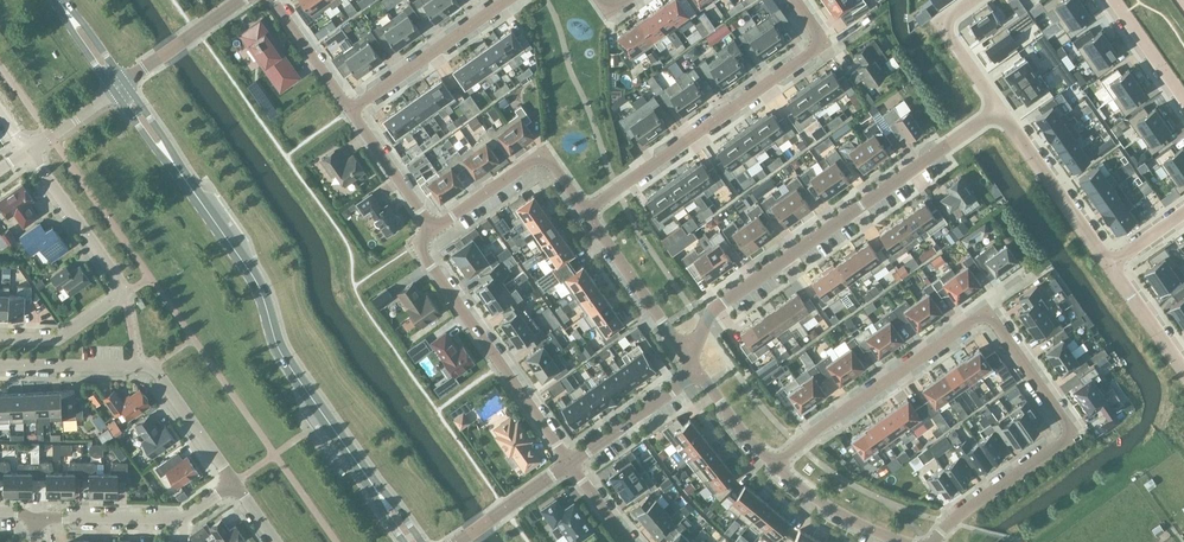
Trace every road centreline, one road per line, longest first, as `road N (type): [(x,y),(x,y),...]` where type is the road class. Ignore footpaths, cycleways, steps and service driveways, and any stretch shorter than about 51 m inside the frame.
road 1 (residential): [(690,350),(713,309),(1000,108)]
road 2 (tertiary): [(369,480),(286,361),(252,276),(177,168)]
road 3 (residential): [(935,541),(960,514),(1073,434),(987,311)]
road 4 (residential): [(0,338),(57,339),(126,290),(28,150)]
road 5 (residential): [(585,211),(824,43)]
road 6 (residential): [(569,463),(415,242),(433,229)]
road 7 (residential): [(987,311),(775,464)]
road 8 (residential): [(234,482),(182,519),(34,521)]
road 9 (residential): [(1000,108),(1109,265)]
road 10 (residential): [(350,110),(506,0)]
road 11 (residential): [(585,211),(544,152),(454,215)]
road 12 (residential): [(690,350),(585,211)]
road 13 (unclassified): [(569,463),(691,370)]
road 14 (residential): [(905,541),(820,501),(775,464)]
road 15 (residential): [(0,365),(150,368)]
road 16 (residential): [(433,229),(350,110)]
road 17 (unclassified): [(124,82),(240,0)]
road 18 (residential): [(234,482),(150,368)]
road 19 (residential): [(973,0),(950,17),(947,33),(1000,108)]
road 20 (unclassified): [(457,541),(569,463)]
road 21 (residential): [(350,110),(272,0)]
road 22 (residential): [(1109,265),(1183,372)]
road 23 (residential): [(775,464),(691,370)]
road 24 (residential): [(1115,0),(1183,99)]

